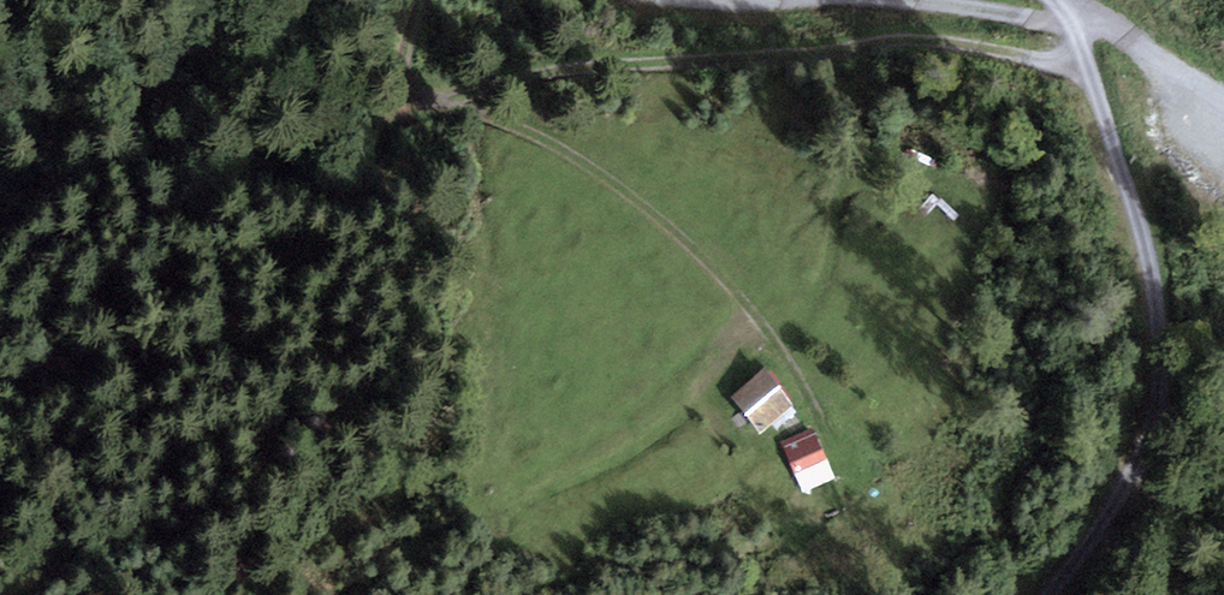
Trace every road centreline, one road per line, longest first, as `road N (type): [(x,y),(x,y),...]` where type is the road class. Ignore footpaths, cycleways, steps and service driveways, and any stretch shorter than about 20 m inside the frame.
road 1 (track): [(1085,30),(1057,60),(888,41),(417,81)]
road 2 (track): [(1055,0),(1085,30),(1092,80),(1200,301),(1204,392),(1191,437),(1097,594)]
road 3 (track): [(417,81),(525,130),(636,200),(783,348)]
road 4 (track): [(1223,101),(1112,30),(929,0)]

